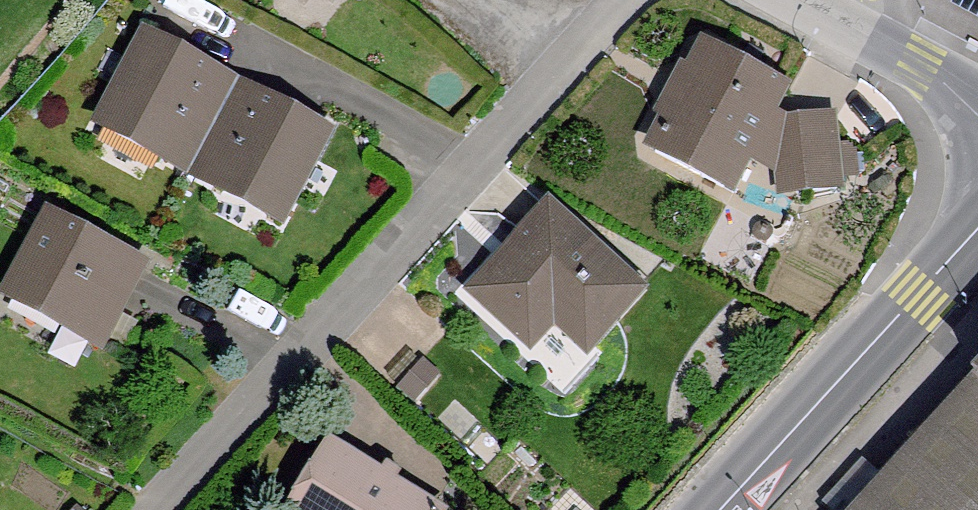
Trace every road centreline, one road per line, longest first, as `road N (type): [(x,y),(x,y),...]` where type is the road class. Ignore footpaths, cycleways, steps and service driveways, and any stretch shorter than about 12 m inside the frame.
road 1 (primary): [(720,509),(977,230)]
road 2 (residential): [(977,107),(786,0)]

